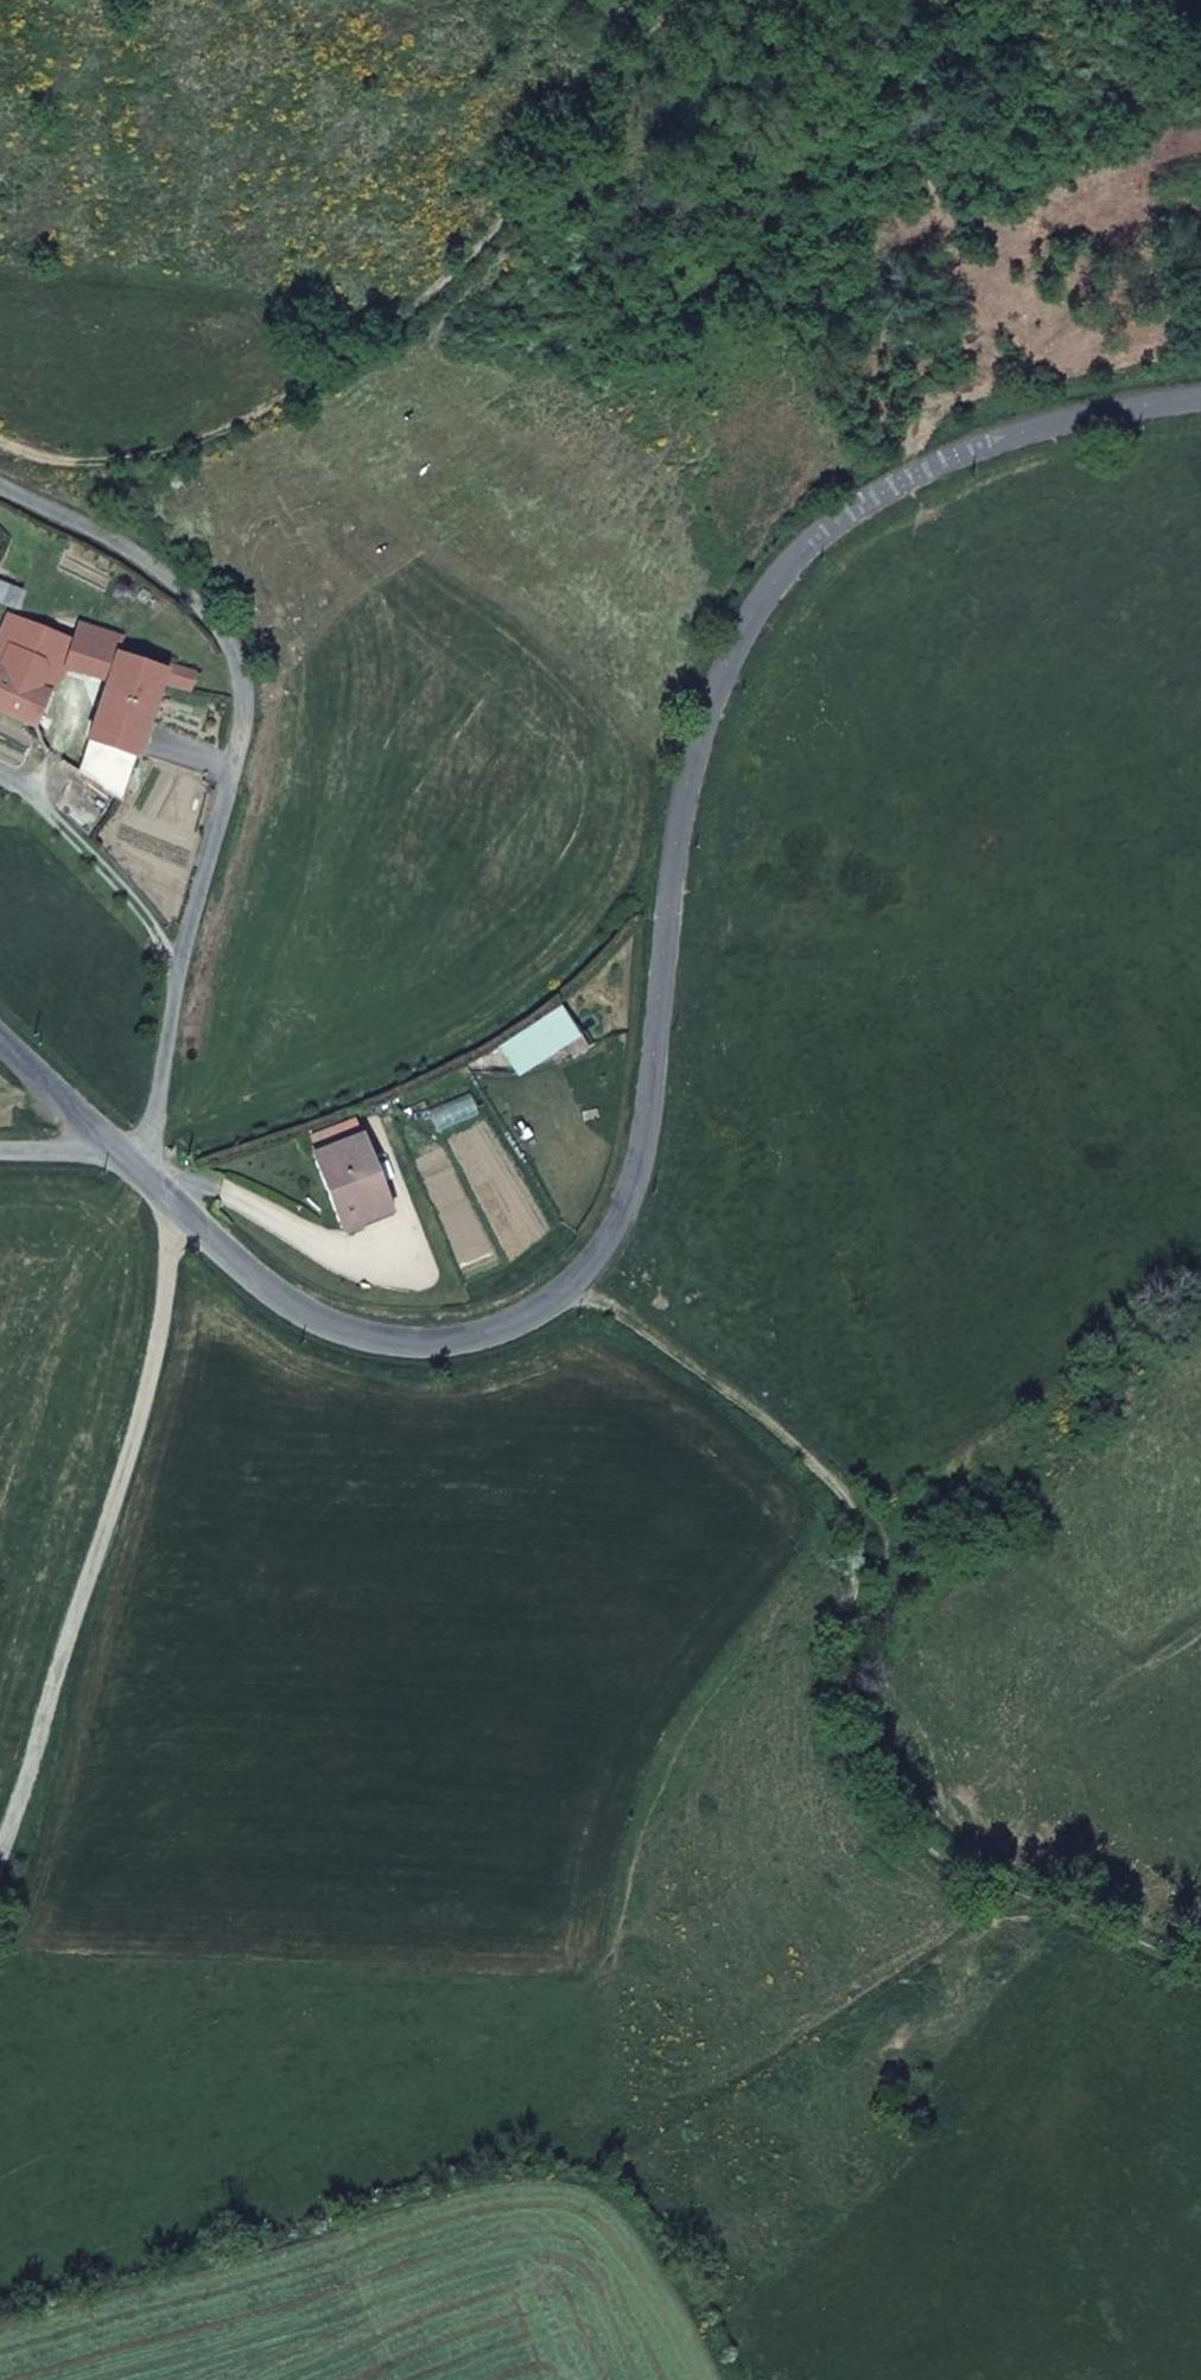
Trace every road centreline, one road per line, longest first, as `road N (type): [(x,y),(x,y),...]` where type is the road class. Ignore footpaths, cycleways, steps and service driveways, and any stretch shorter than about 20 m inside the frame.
road 1 (secondary): [(177,1200),(319,1321),(392,1343),(469,1341),(537,1314),(578,1280),(628,1210),(679,793),(735,639),(797,544),(894,478),(1043,423),(1200,395)]
road 2 (unclassified): [(177,1200),(166,1150),(169,1046),(244,767)]
road 3 (track): [(244,767),(239,646),(143,563),(0,487)]
road 4 (secondary): [(0,1033),(121,1147)]
road 5 (residential): [(0,1150),(121,1147)]

